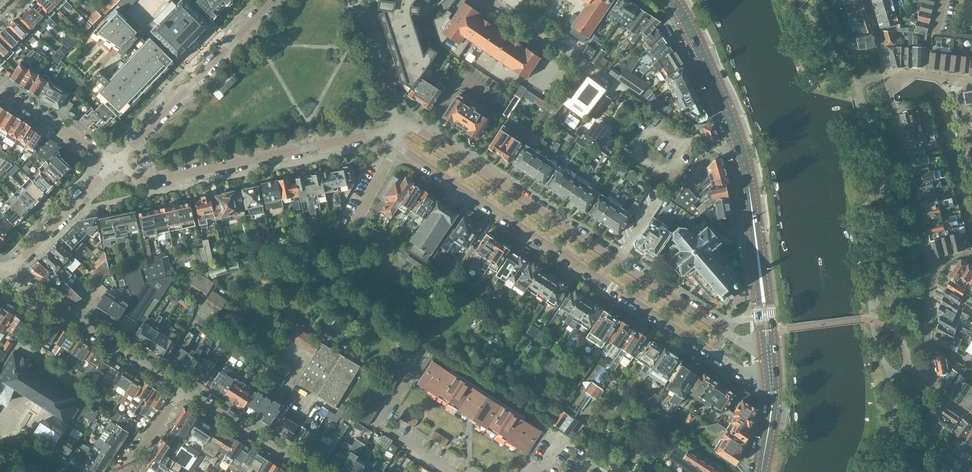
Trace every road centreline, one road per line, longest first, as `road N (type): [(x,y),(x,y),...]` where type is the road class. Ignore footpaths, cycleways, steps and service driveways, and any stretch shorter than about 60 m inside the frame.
road 1 (residential): [(396,145),(774,394)]
road 2 (residential): [(769,344),(737,341),(395,115)]
road 3 (secondary): [(769,344),(744,165),(718,90),(672,0)]
road 4 (residential): [(116,163),(148,180),(379,134)]
road 5 (residential): [(272,0),(116,163)]
road 6 (residential): [(10,274),(175,391)]
road 7 (residential): [(931,263),(886,76)]
road 8 (residential): [(450,471),(381,424),(425,355)]
road 9 (residential): [(116,163),(10,274)]
road 10 (residential): [(175,391),(302,471)]
road 11 (residential): [(116,163),(0,86)]
road 12 (residential): [(937,394),(927,340),(931,263)]
road 13 (residential): [(593,71),(490,0)]
road 14 (residential): [(395,115),(358,0)]

